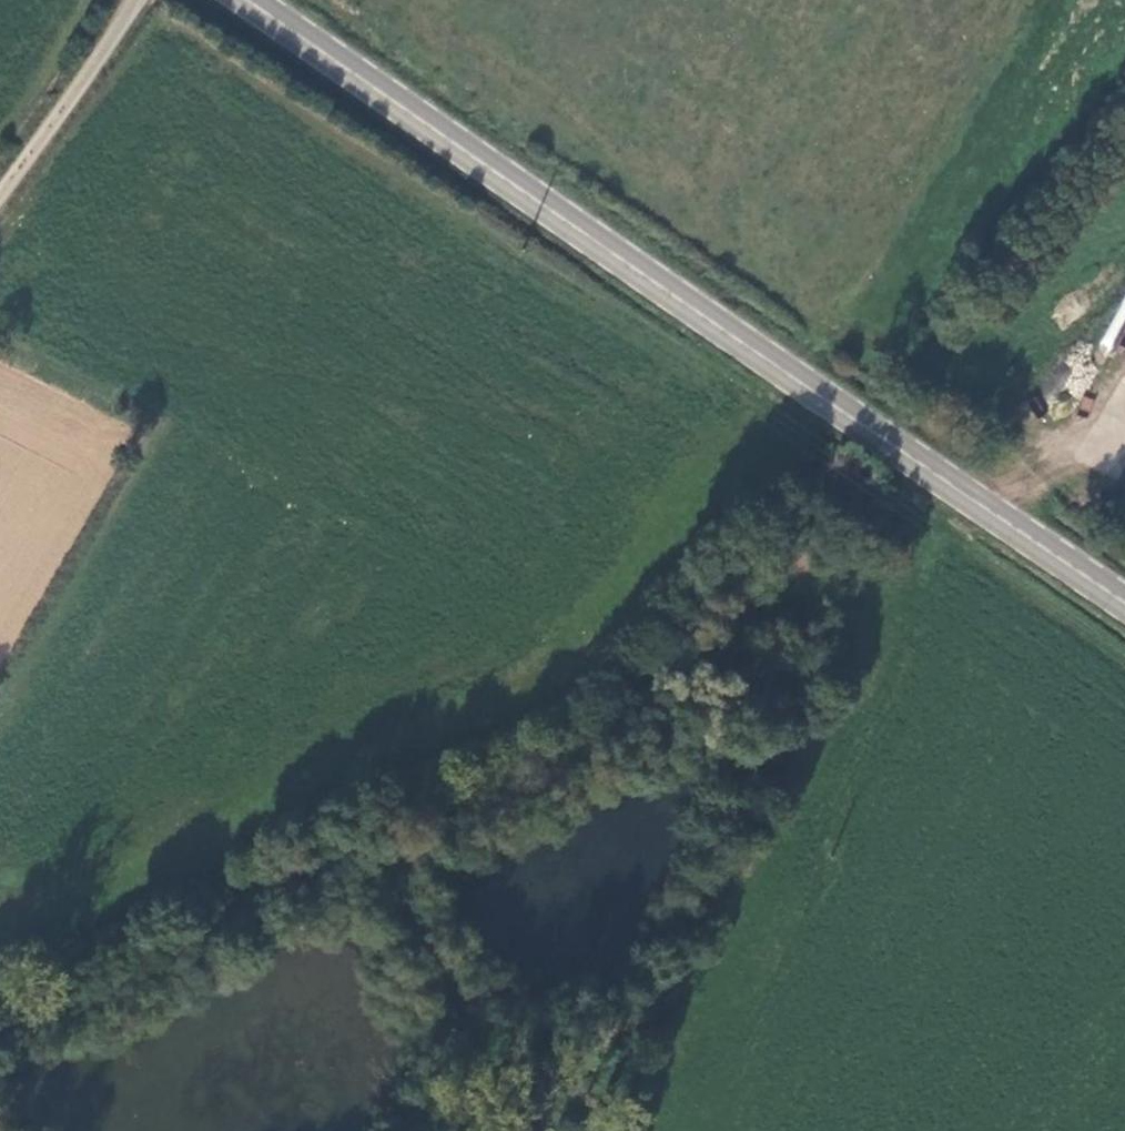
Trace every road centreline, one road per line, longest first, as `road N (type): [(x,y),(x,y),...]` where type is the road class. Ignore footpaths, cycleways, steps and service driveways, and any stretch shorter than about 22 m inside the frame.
road 1 (secondary): [(1124,602),(246,0)]

